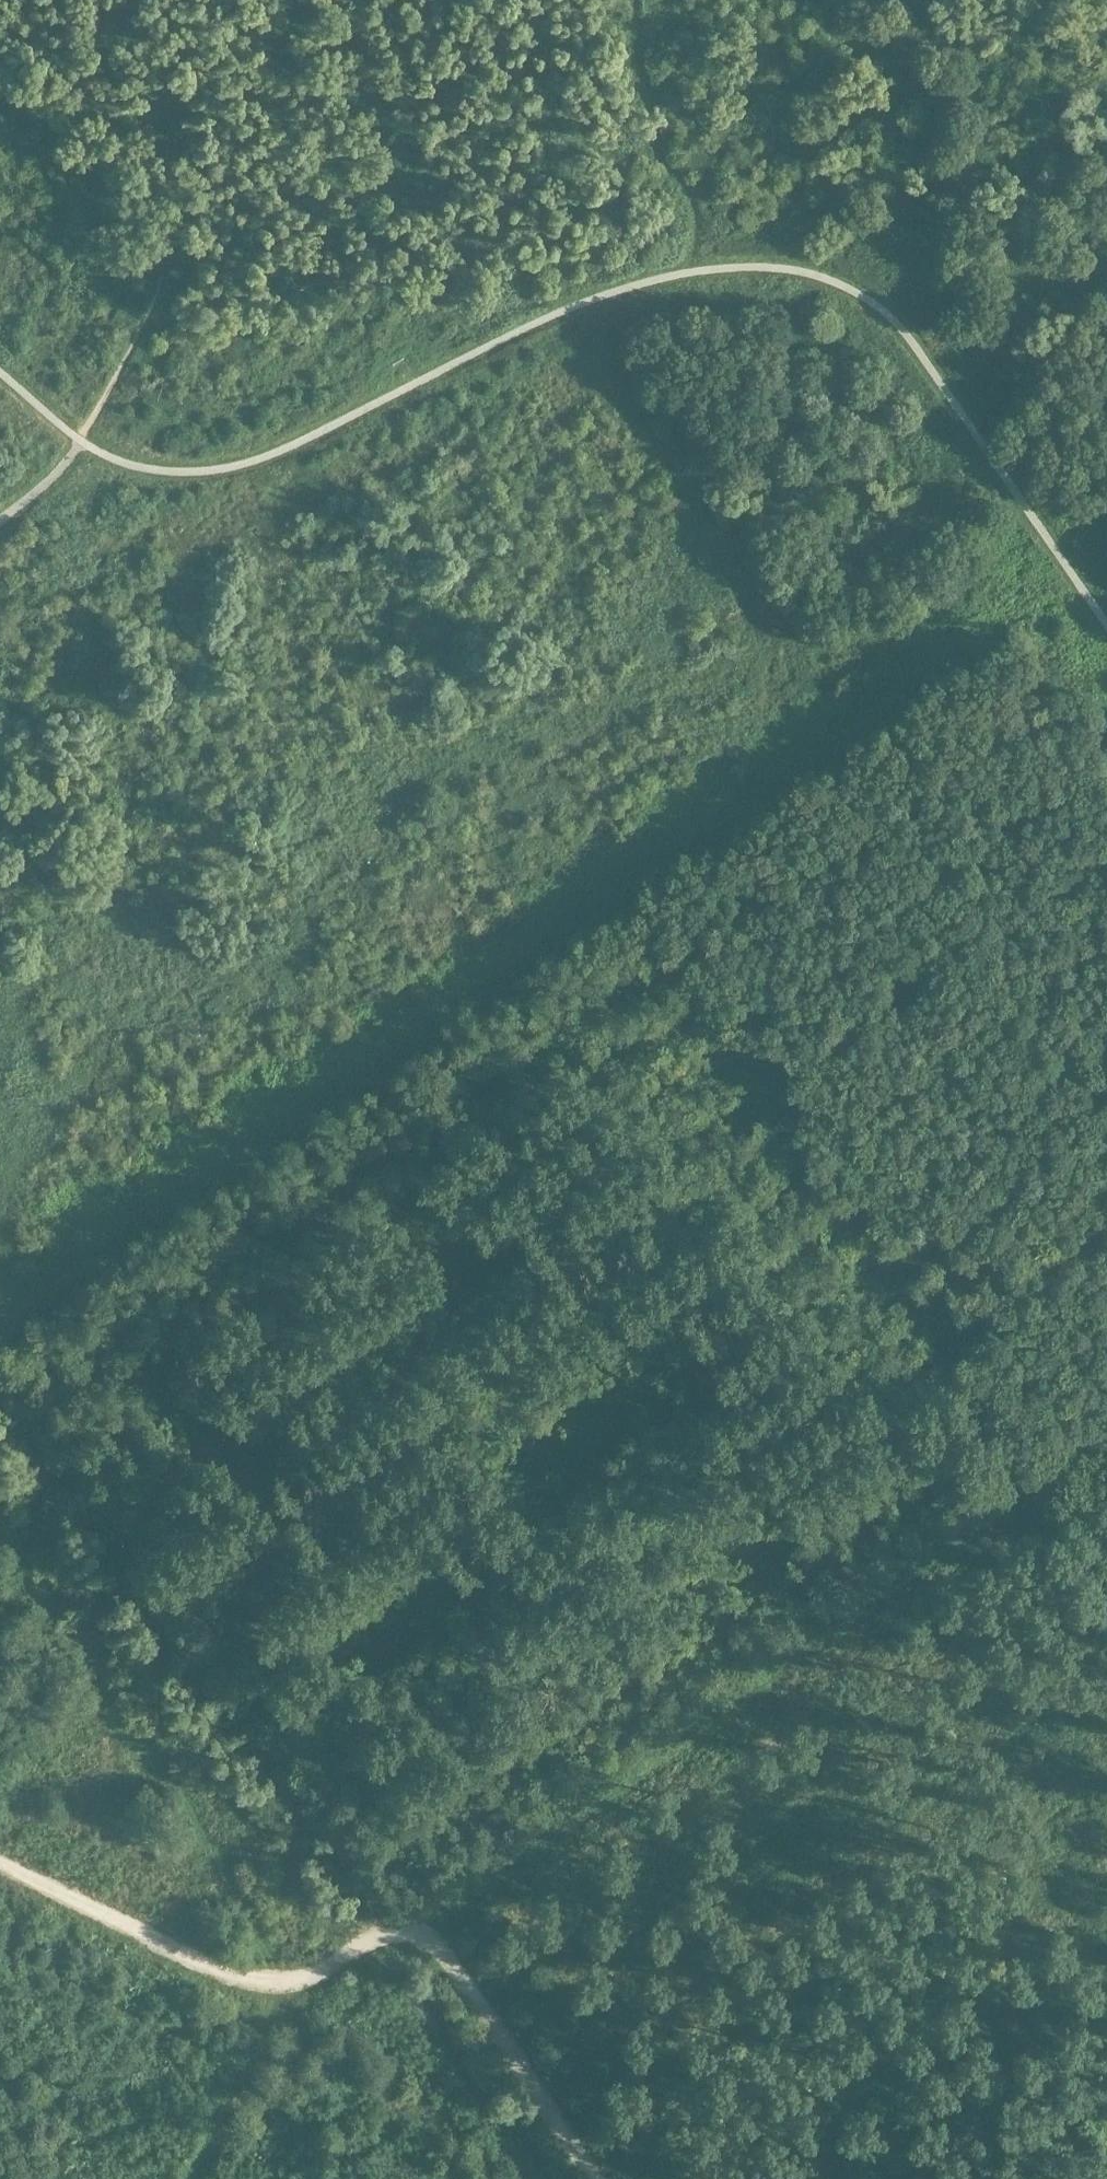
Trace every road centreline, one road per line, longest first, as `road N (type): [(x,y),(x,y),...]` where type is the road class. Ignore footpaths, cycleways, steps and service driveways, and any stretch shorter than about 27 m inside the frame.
road 1 (track): [(602,2178),(421,1930),(398,1929),(301,1982),(260,1983),(0,1860)]

